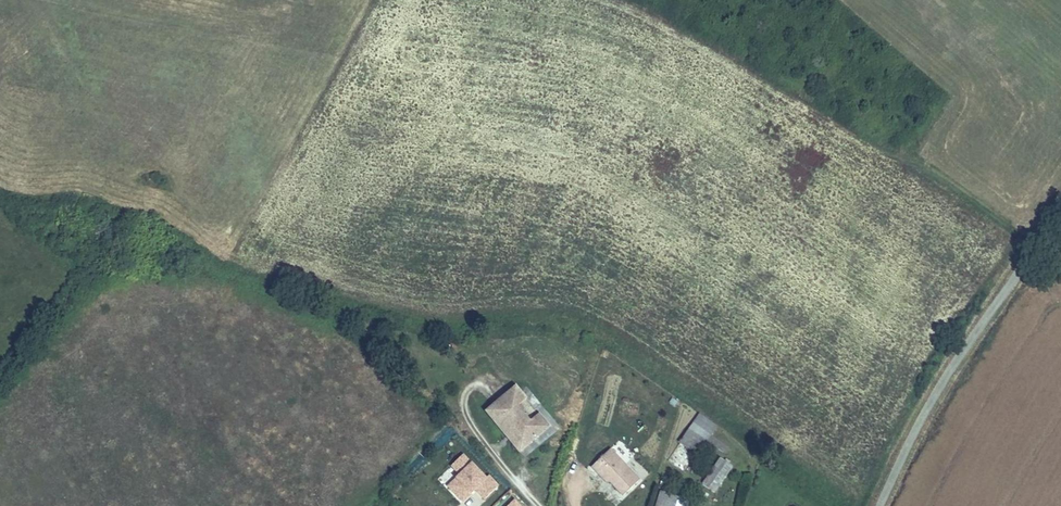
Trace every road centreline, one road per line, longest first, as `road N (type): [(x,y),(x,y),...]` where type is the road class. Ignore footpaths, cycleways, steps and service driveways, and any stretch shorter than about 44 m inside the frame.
road 1 (unclassified): [(879,505),(943,381),(1060,215)]

